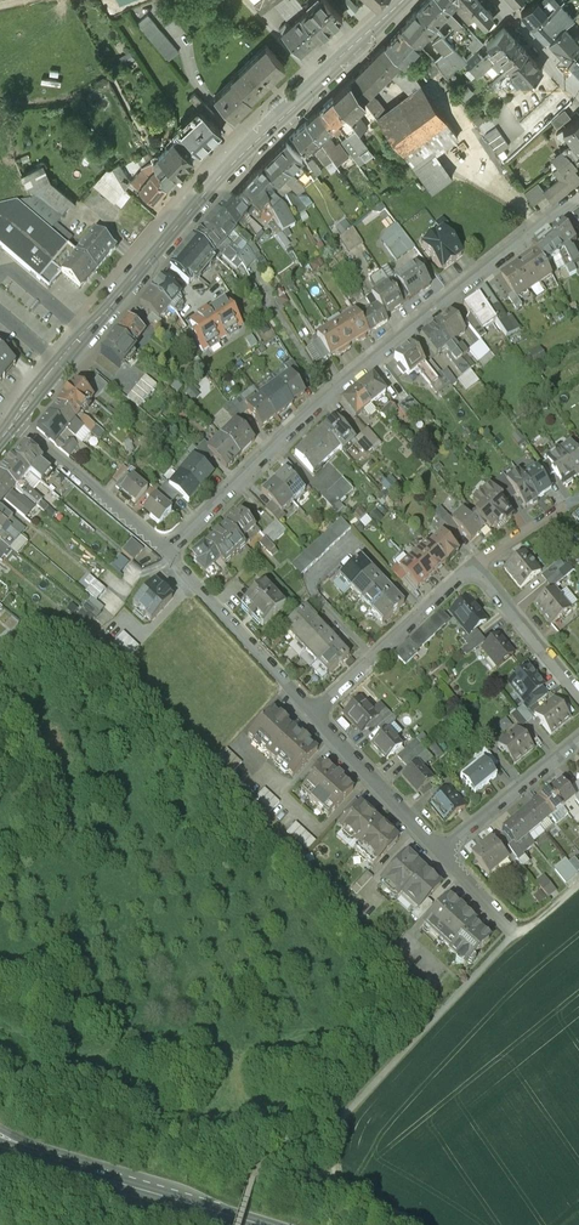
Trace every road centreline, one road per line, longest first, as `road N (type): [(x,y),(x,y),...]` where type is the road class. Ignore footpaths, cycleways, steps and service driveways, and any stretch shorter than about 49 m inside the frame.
road 1 (secondary): [(404,0),(202,195),(14,421)]
road 2 (residential): [(166,552),(335,392),(578,197)]
road 3 (track): [(342,1125),(502,946),(578,882)]
road 4 (residential): [(372,659),(313,594),(310,581),(356,538),(424,611)]
road 5 (residential): [(424,611),(469,568),(578,693)]
road 6 (residential): [(166,552),(314,713)]
road 7 (residential): [(14,421),(166,552)]
road 8 (tertiary): [(81,1169),(273,1224)]
road 9 (residential): [(314,713),(443,851)]
road 10 (residential): [(443,851),(578,740)]

